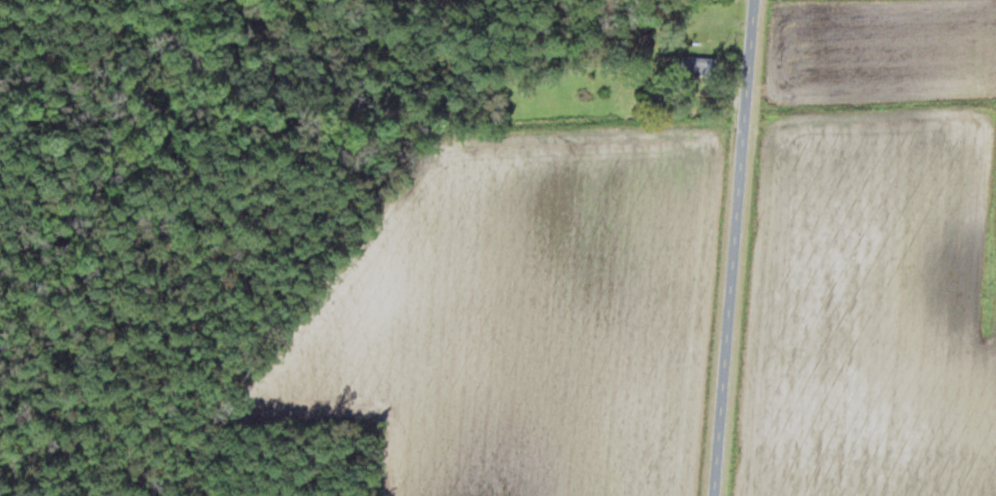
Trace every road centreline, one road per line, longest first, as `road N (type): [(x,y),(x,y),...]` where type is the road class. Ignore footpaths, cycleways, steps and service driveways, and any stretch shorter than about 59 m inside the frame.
road 1 (residential): [(712,495),(755,0)]

